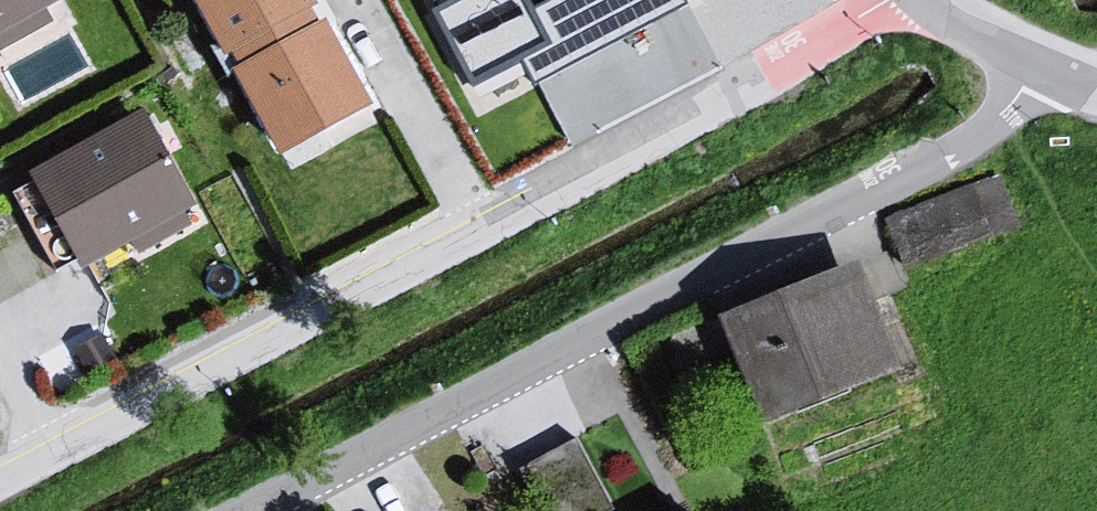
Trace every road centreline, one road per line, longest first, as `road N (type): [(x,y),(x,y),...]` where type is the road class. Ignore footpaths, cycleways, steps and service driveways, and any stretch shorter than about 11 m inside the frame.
road 1 (residential): [(0,484),(481,237),(895,0)]
road 2 (residential): [(273,510),(863,205),(984,134),(1043,66)]
road 3 (residential): [(933,0),(990,42),(1043,66)]

